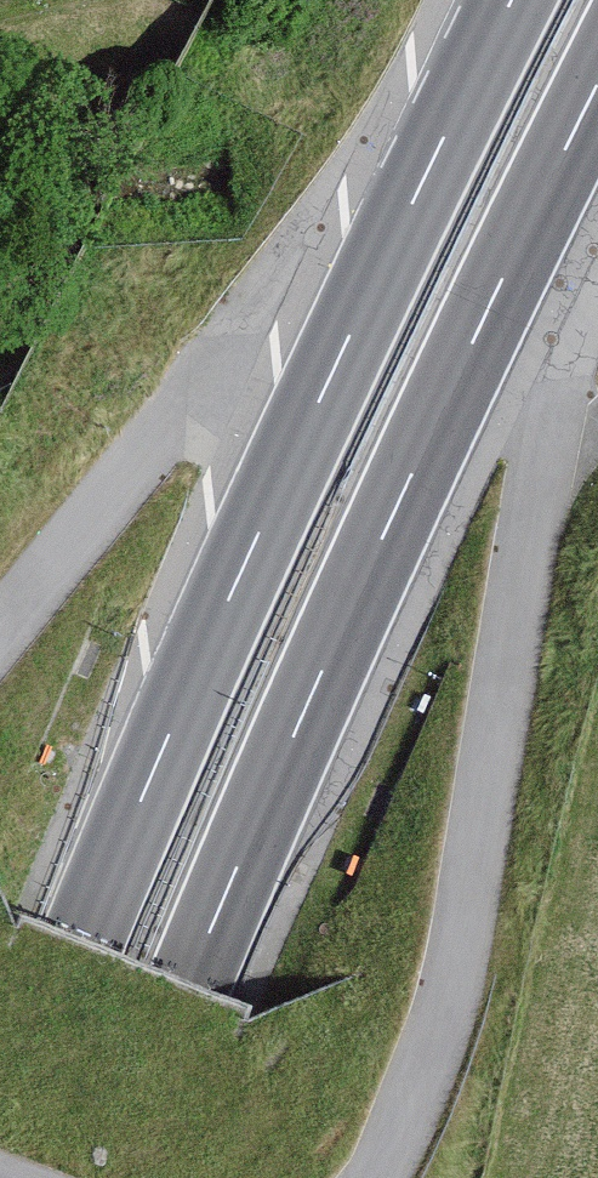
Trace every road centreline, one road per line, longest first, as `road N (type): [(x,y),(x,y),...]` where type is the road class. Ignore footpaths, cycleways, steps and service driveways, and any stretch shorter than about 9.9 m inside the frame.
road 1 (motorway): [(511,0),(227,596),(76,953),(0,1171)]
road 2 (motorway): [(121,1177),(182,994),(329,647),(597,78)]

